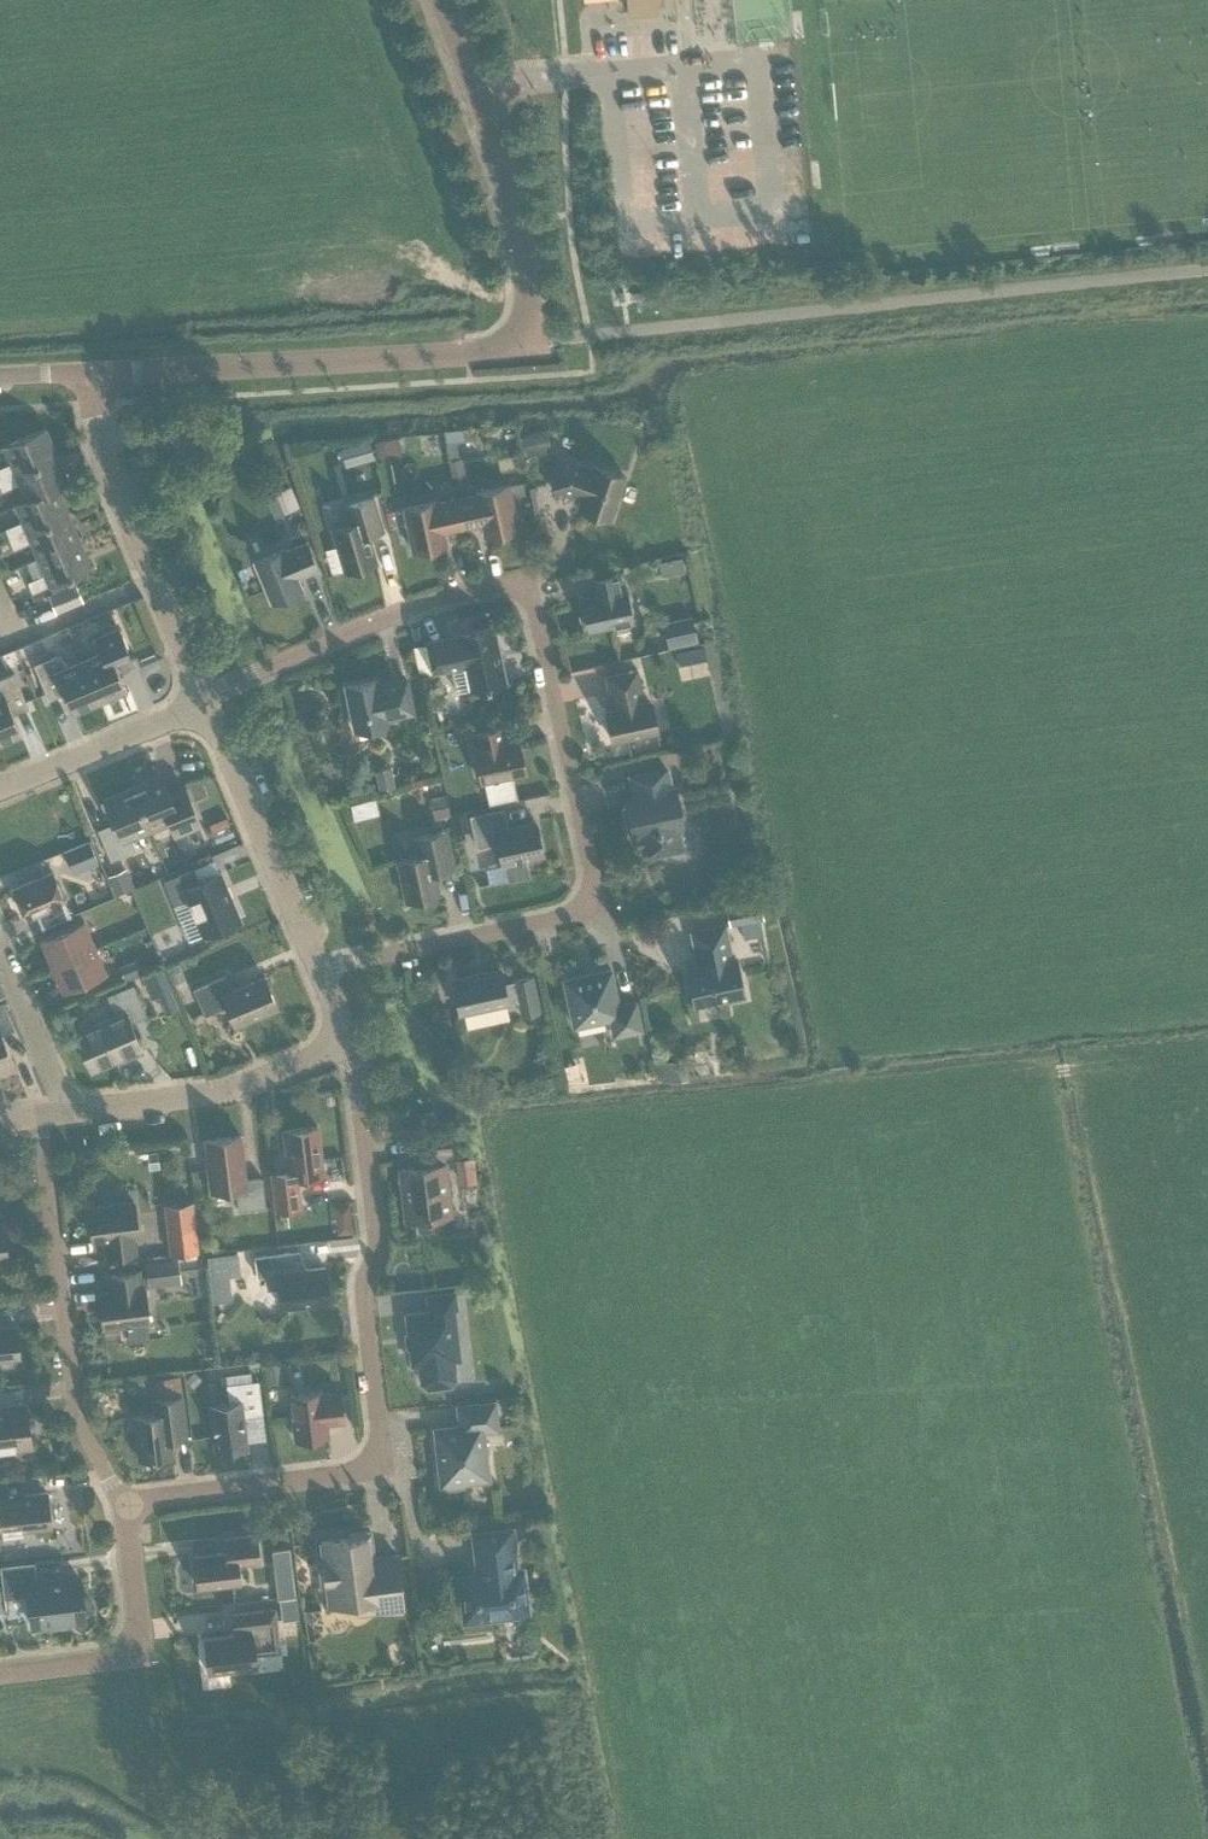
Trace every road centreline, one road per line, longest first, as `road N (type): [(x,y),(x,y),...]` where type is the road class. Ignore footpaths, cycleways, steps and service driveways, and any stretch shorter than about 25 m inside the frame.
road 1 (residential): [(319,973),(599,911),(530,579),(430,601),(202,694)]
road 2 (unclassified): [(93,375),(531,350),(515,200),(476,93)]
road 3 (residential): [(122,1503),(383,1471),(364,1292),(377,1234),(349,1043)]
road 4 (residential): [(0,201),(207,193),(476,93)]
road 5 (residential): [(122,1503),(77,1414),(40,1118)]
road 6 (residential): [(202,694),(105,461),(93,375)]
road 7 (residential): [(122,1503),(140,1657),(0,1674)]
road 8 (residential): [(64,1114),(232,1090),(349,1043)]
road 9 (residential): [(319,973),(207,706)]
road 10 (residential): [(0,791),(207,706)]
road 11 (residential): [(64,1114),(0,953)]

